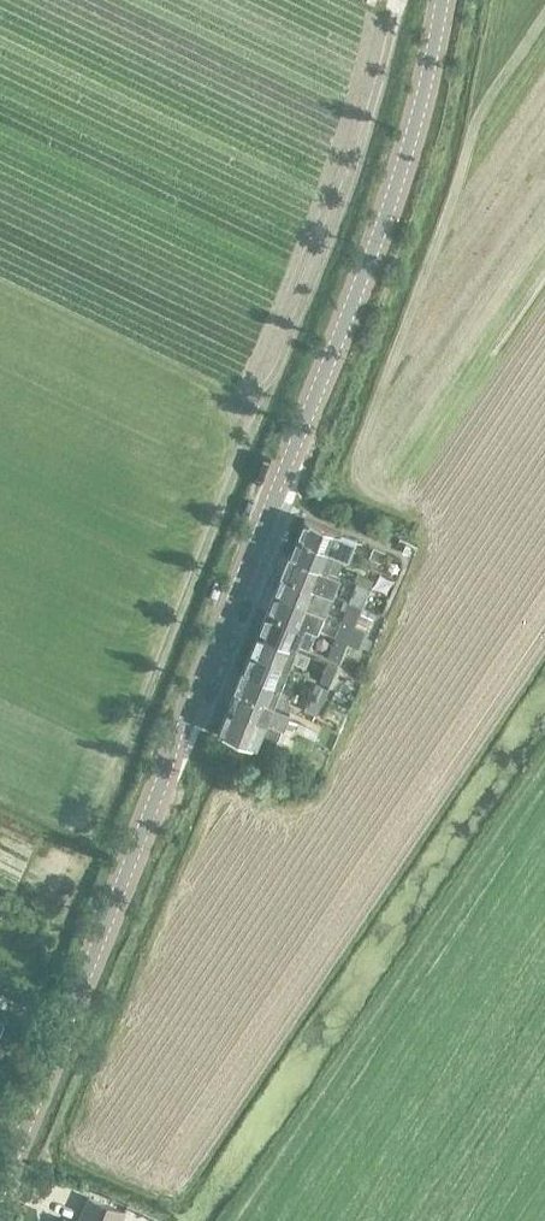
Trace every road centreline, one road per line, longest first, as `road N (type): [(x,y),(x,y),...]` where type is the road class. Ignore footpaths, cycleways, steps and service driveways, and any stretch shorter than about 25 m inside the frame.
road 1 (track): [(235,1220),(544,762)]
road 2 (unclassified): [(281,490),(393,200),(443,0)]
road 3 (unclassified): [(0,1191),(190,718)]
road 4 (residential): [(190,718),(281,490)]

